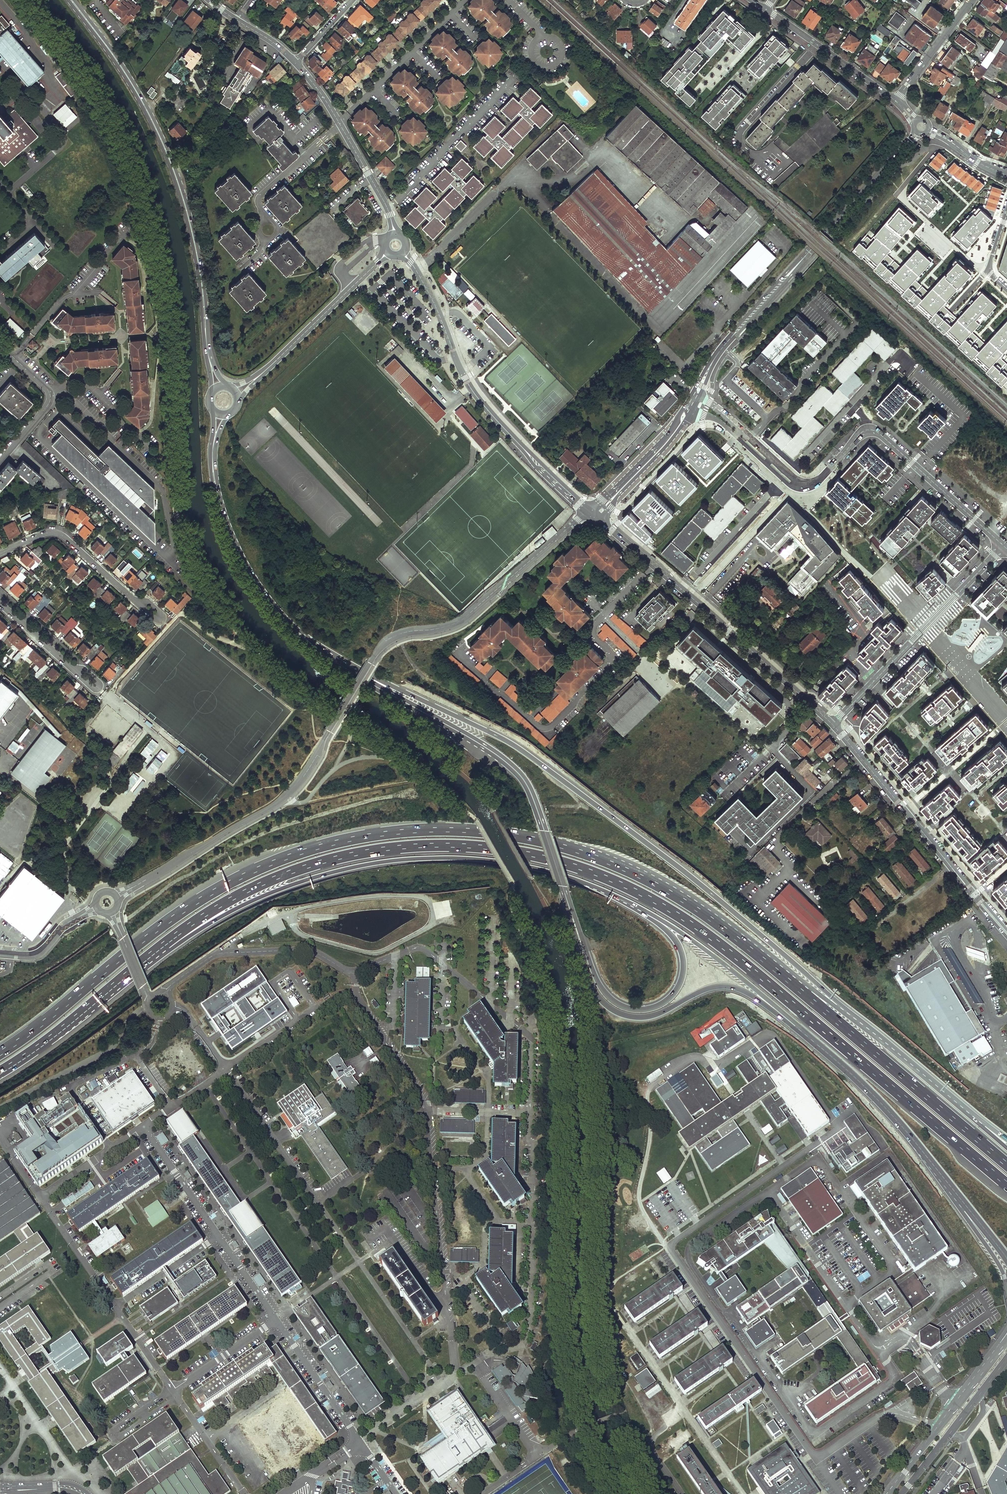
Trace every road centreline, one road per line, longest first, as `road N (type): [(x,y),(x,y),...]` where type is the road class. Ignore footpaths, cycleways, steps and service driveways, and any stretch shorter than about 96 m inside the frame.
road 1 (motorway): [(149,958),(236,897),(333,859),(434,848),(534,857),(620,885),(687,922),(1006,1183)]
road 2 (motorway): [(726,930),(655,882),(550,842),(452,829),(378,833),(296,853),(200,899),(0,1051)]
road 3 (primary): [(844,1010),(683,870),(532,755),(350,670)]
road 4 (motorway): [(149,958),(295,884),(422,858),(533,866),(648,913)]
road 5 (primary): [(218,387),(175,173),(135,89),(71,0)]
road 6 (primary): [(583,950),(518,773),(350,670)]
road 7 (motorway): [(1006,1166),(726,930)]
road 8 (residential): [(527,1112),(523,1345),(510,1349),(461,1274),(445,1272)]
road 9 (tertiary): [(403,253),(473,391),(590,510)]
road 10 (primary): [(350,670),(295,630),(242,560),(213,472),(221,415)]
road 11 (tertiary): [(716,356),(917,133)]
road 12 (primary): [(583,950),(597,993),(616,1011),(644,1016),(728,985),(815,1042)]
road 13 (tertiary): [(833,722),(1006,936)]
road 14 (residential): [(819,480),(861,433),(877,431),(1003,545)]
road 15 (residential): [(833,722),(1003,545)]
road 16 (tertiary): [(654,564),(833,722)]
road 17 (residential): [(409,950),(427,951),(529,1035),(527,1112)]
road 18 (motorway): [(648,913),(682,953),(679,985),(666,1001),(642,1009),(620,1004),(583,950)]
road 19 (motorway): [(648,913),(714,954),(815,1042)]
road 20 (residential): [(164,993),(218,954),(307,950),(354,971)]
road 21 (primary): [(815,1042),(891,1114),(954,1194)]
road 22 (motorway): [(0,1075),(149,958)]
road 23 (residential): [(387,207),(518,76)]
road 24 (tertiary): [(998,1352),(889,1493)]
road 25 (tertiary): [(387,252),(263,373)]
road 26 (tertiary): [(296,62),(387,207)]
road 27 (tertiary): [(901,1493),(1006,1359)]
road 28 (residential): [(0,553),(56,534),(135,602)]
road 29 (residential): [(445,1272),(428,1111)]
road 30 (residential): [(428,1111),(356,992),(354,971)]
road 31 (tertiary): [(896,101),(766,10)]
road 32 (residential): [(693,410),(719,420),(789,484),(819,480)]
road 33 (residential): [(819,480),(794,477),(699,398)]
road 34 (tertiary): [(601,519),(693,410)]
road 35 (motorway): [(844,1010),(726,930)]
road 36 (primary): [(954,1100),(844,1010)]
road 37 (tertiary): [(685,406),(590,510)]
road 38 (residential): [(896,101),(972,0)]

